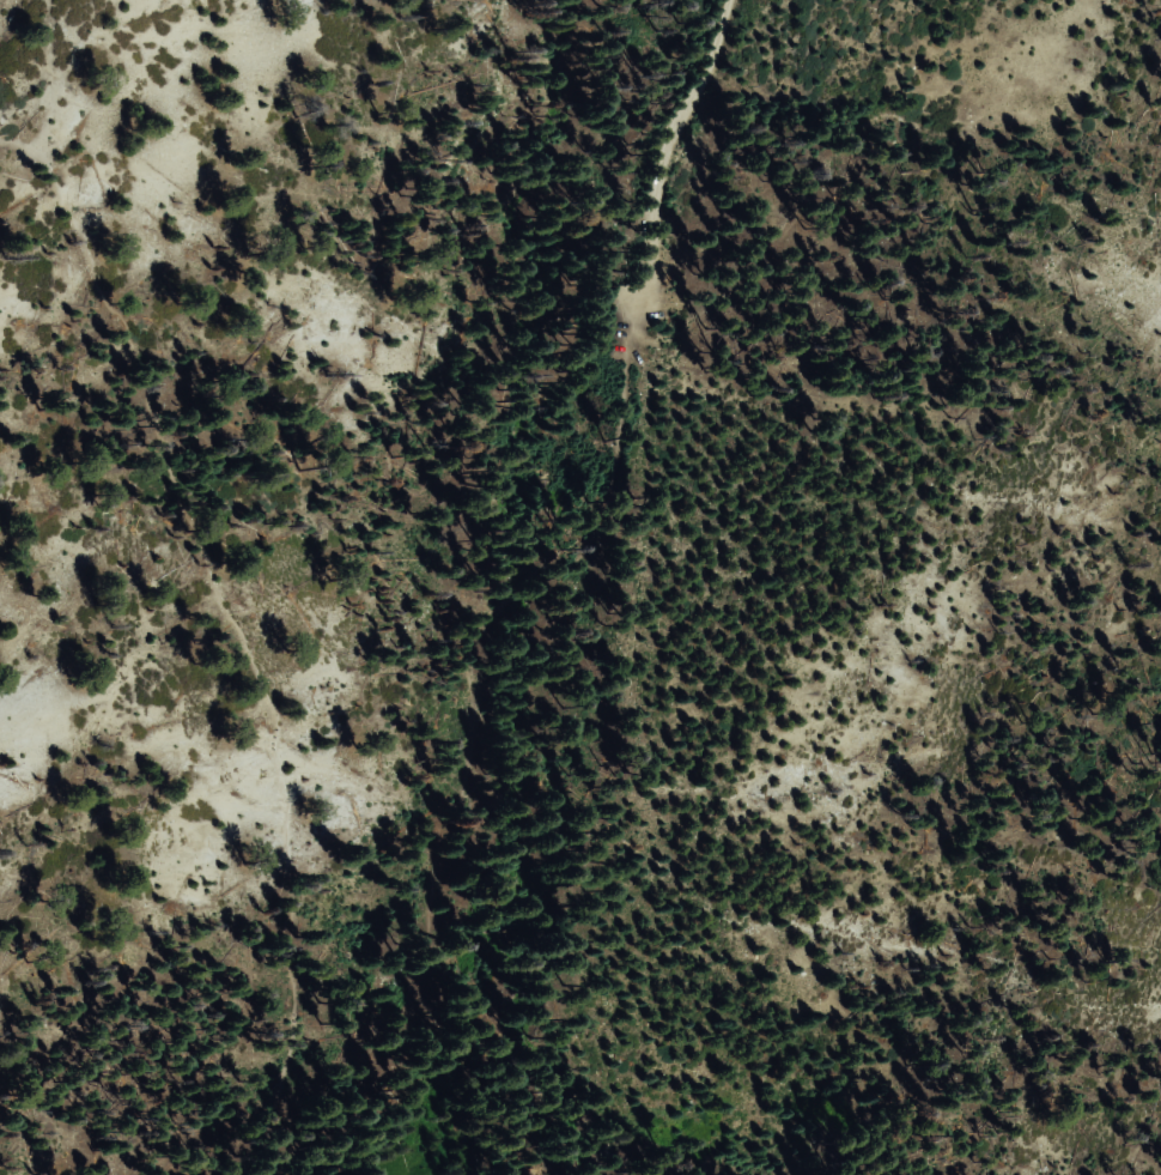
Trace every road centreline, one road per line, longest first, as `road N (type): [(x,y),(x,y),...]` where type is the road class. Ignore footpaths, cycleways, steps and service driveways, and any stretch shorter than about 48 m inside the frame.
road 1 (track): [(724,0),(687,84),(631,303),(612,480)]

